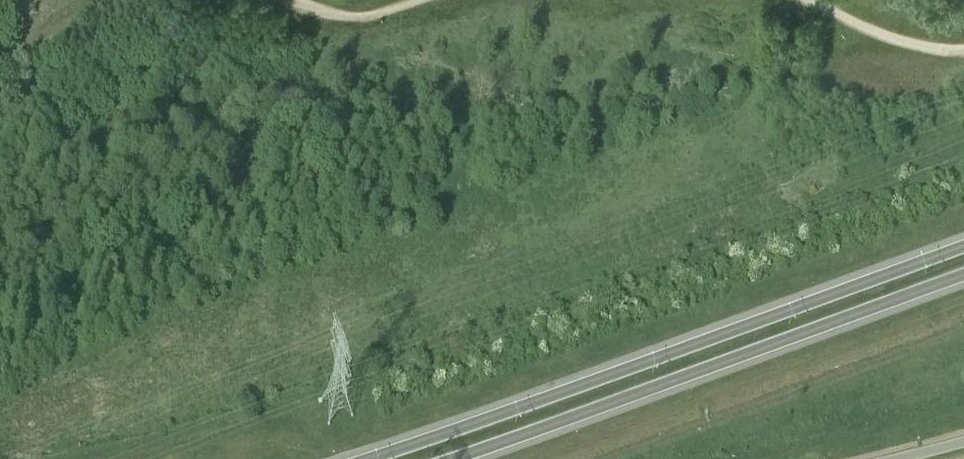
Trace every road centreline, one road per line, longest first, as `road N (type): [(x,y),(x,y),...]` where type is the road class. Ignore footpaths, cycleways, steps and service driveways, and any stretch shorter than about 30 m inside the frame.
road 1 (primary): [(963,241),(352,458)]
road 2 (primary): [(461,458),(963,277)]

